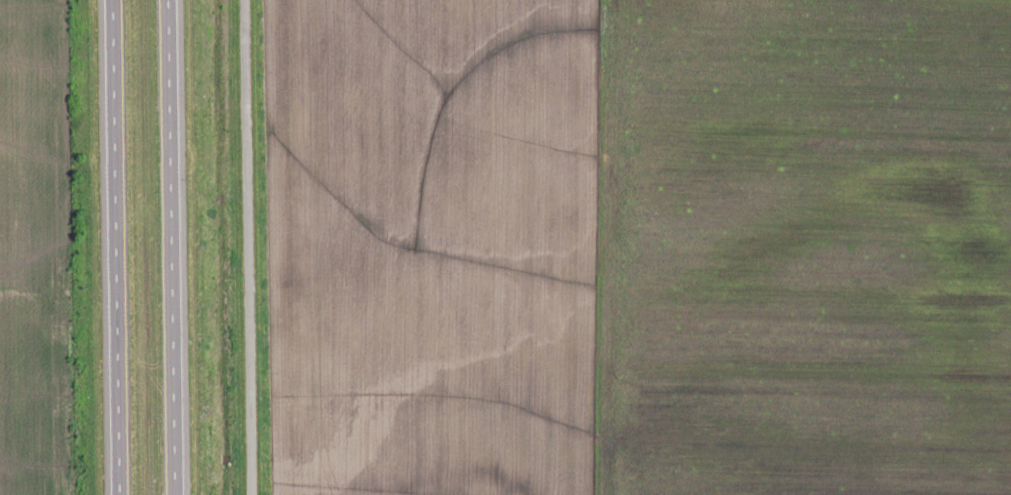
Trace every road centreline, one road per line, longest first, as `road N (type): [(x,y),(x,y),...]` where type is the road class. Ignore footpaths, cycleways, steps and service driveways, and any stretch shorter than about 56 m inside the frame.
road 1 (motorway): [(183,494),(174,0)]
road 2 (motorway): [(112,0),(119,494)]
road 3 (residential): [(252,494),(245,0)]

